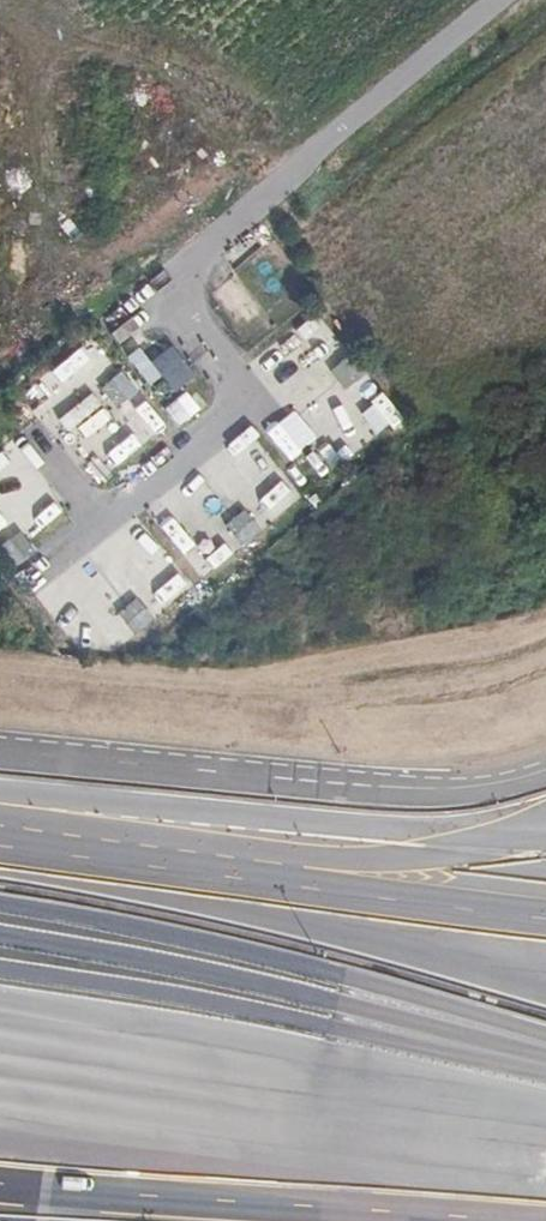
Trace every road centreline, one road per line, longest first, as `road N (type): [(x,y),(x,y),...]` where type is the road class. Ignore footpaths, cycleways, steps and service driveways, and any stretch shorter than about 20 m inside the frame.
road 1 (motorway): [(545,1045),(0,955)]
road 2 (motorway): [(0,1022),(545,1108)]

